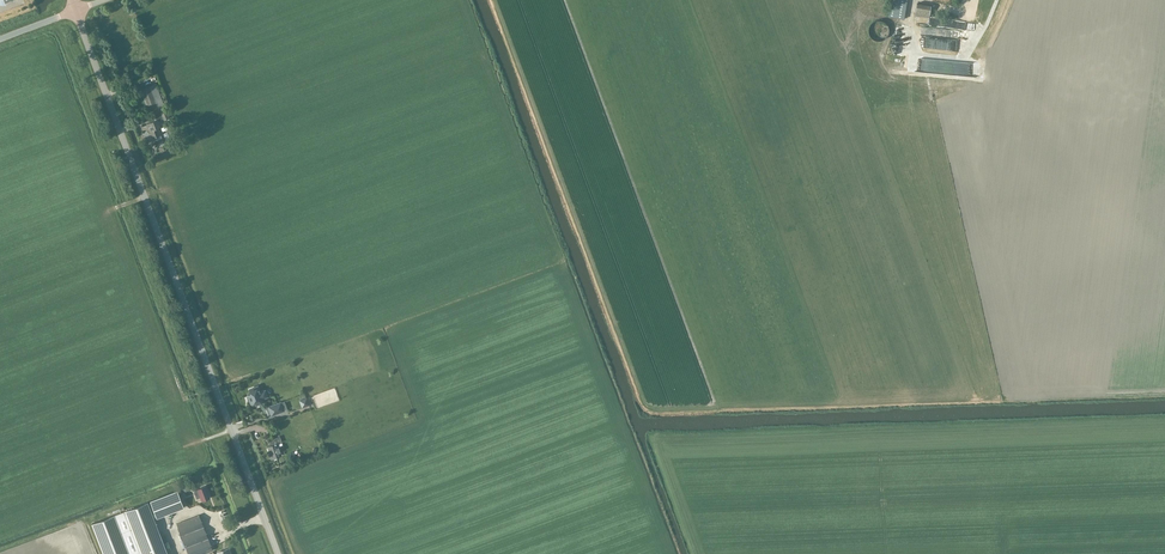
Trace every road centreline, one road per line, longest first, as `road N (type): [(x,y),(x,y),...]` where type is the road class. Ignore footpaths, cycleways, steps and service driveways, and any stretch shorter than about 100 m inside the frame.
road 1 (unclassified): [(277,553),(74,10)]

